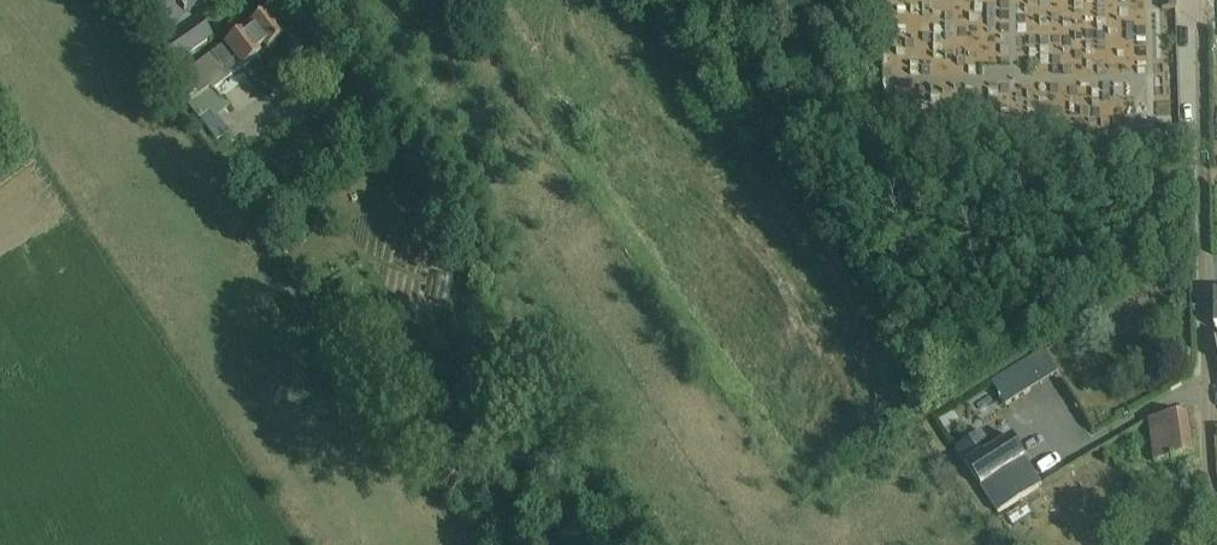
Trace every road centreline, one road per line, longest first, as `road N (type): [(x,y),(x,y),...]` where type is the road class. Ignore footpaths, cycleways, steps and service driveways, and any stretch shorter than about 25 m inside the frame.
road 1 (residential): [(1216,506),(1205,446),(1191,0)]

